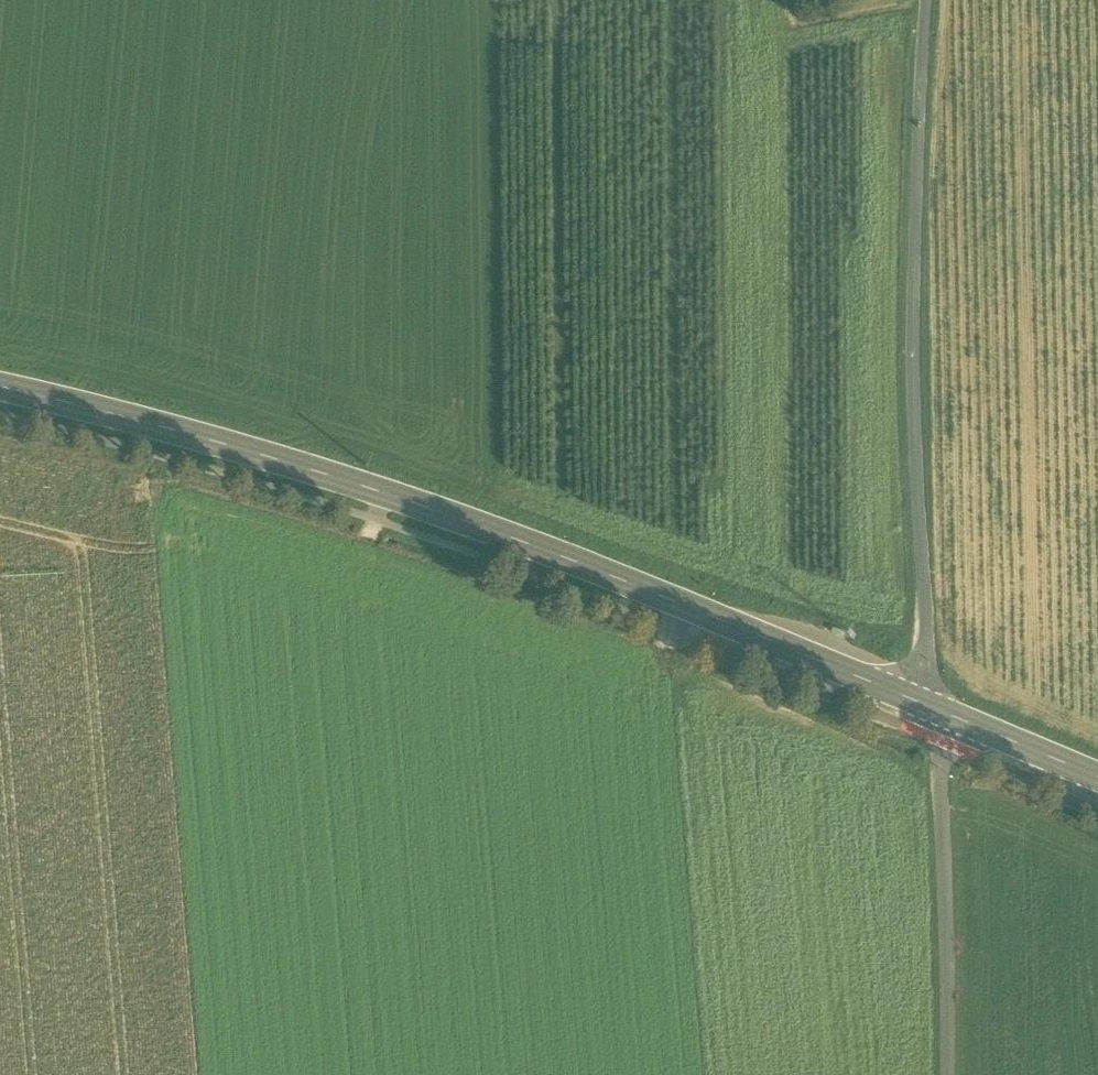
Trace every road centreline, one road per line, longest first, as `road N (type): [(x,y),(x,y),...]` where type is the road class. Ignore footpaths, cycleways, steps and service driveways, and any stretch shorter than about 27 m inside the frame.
road 1 (tertiary): [(930,710),(500,534),(201,435),(0,388)]
road 2 (residential): [(930,710),(910,357),(927,0)]
road 3 (unclassified): [(947,1074),(941,742),(930,710)]
road 4 (tertiary): [(1097,779),(930,710)]

